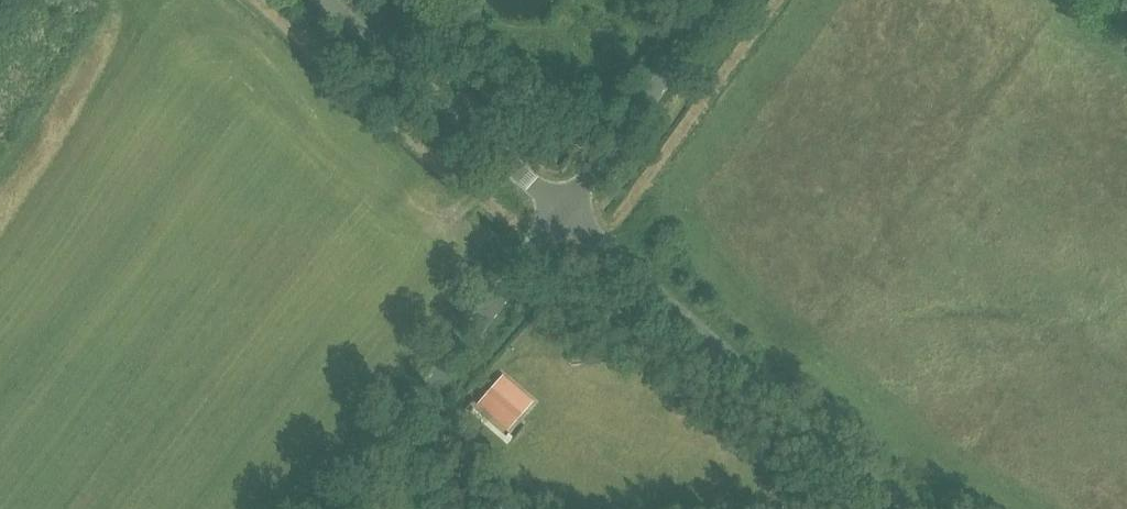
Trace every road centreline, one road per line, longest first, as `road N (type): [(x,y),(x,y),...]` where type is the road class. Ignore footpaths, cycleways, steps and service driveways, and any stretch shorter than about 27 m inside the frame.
road 1 (unclassified): [(910,508),(817,446),(562,215)]
road 2 (unclassified): [(343,508),(562,215)]
road 3 (unclassified): [(562,215),(323,0)]
road 4 (unclassified): [(562,215),(721,0)]

